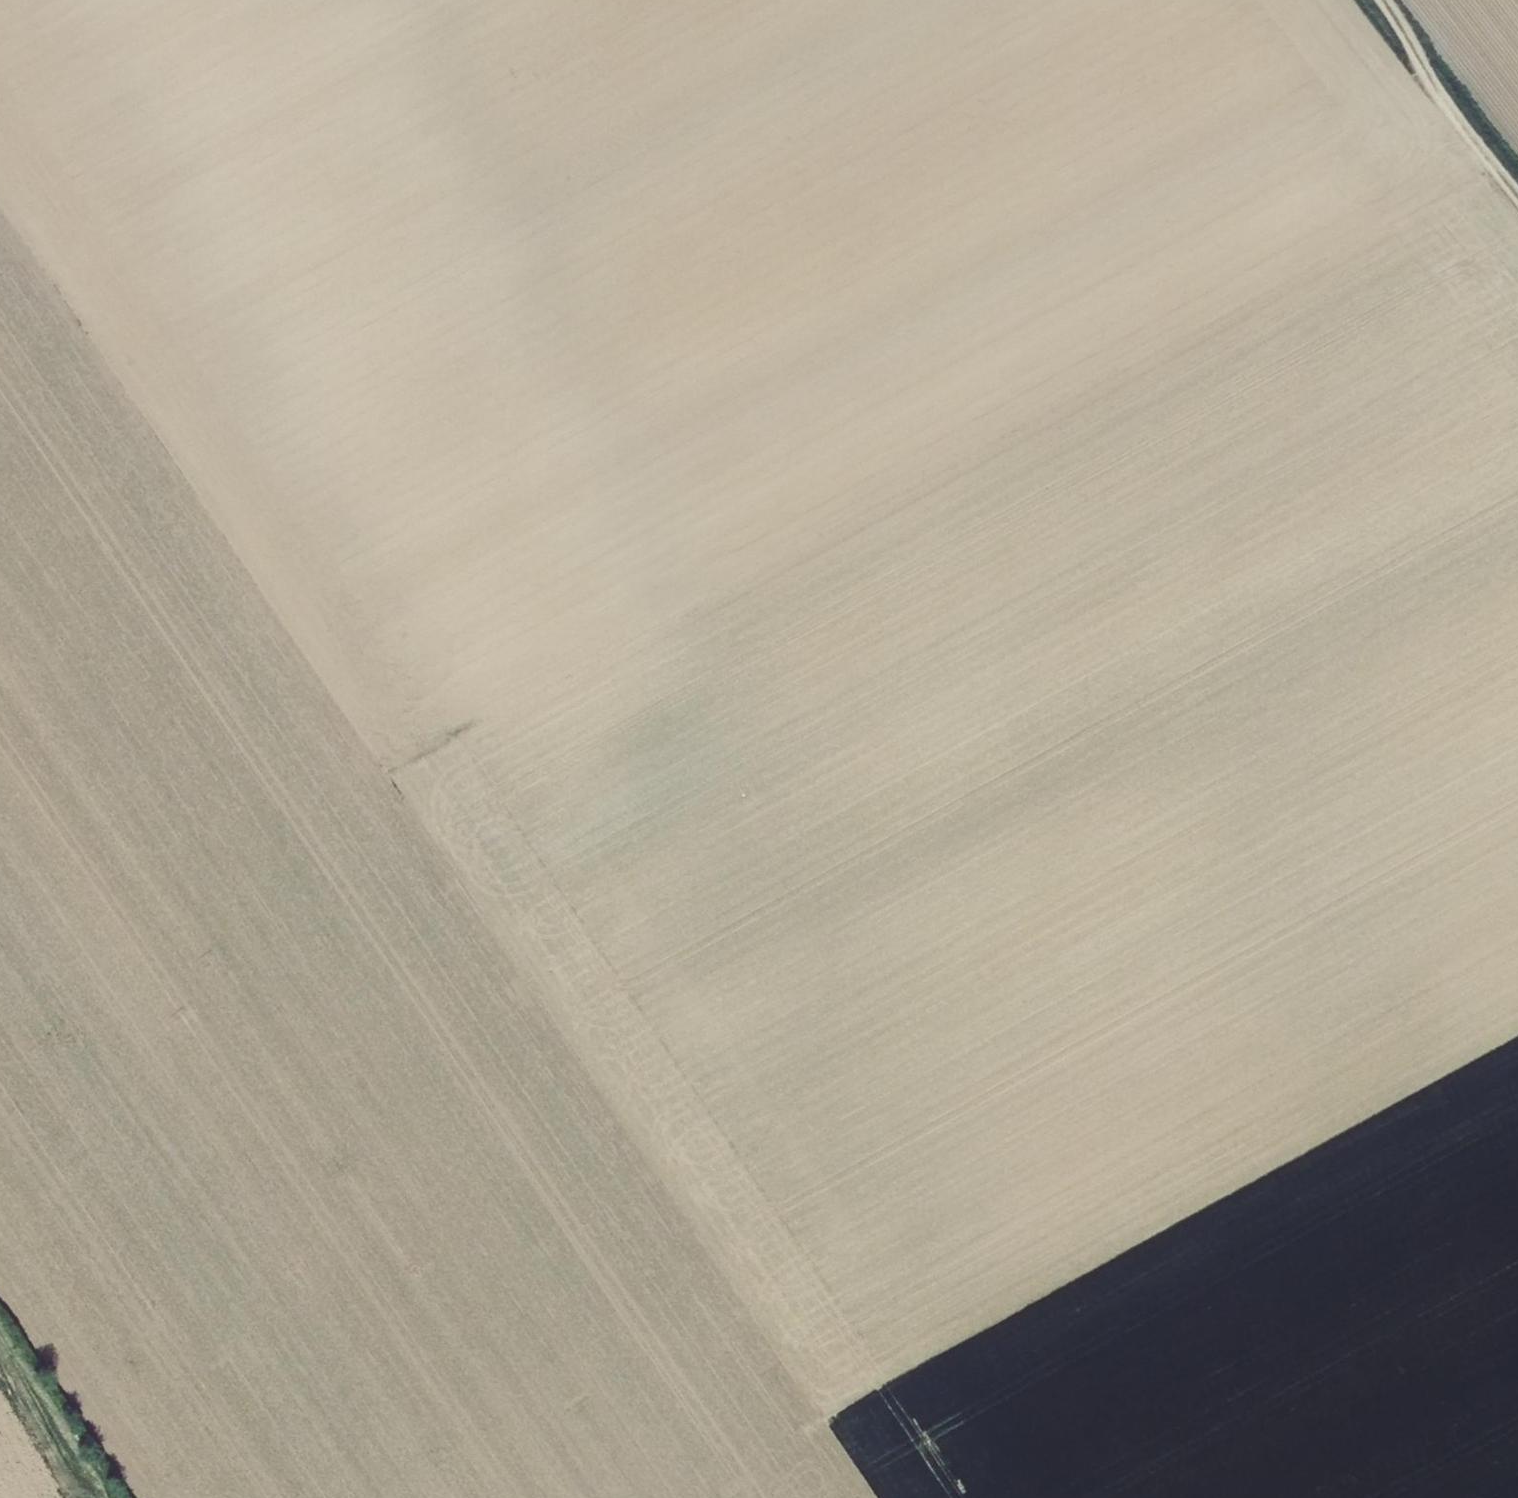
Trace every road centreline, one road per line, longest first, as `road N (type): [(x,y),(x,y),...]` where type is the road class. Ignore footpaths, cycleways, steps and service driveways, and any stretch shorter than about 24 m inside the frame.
road 1 (track): [(1377,0),(1420,80),(1517,198)]

